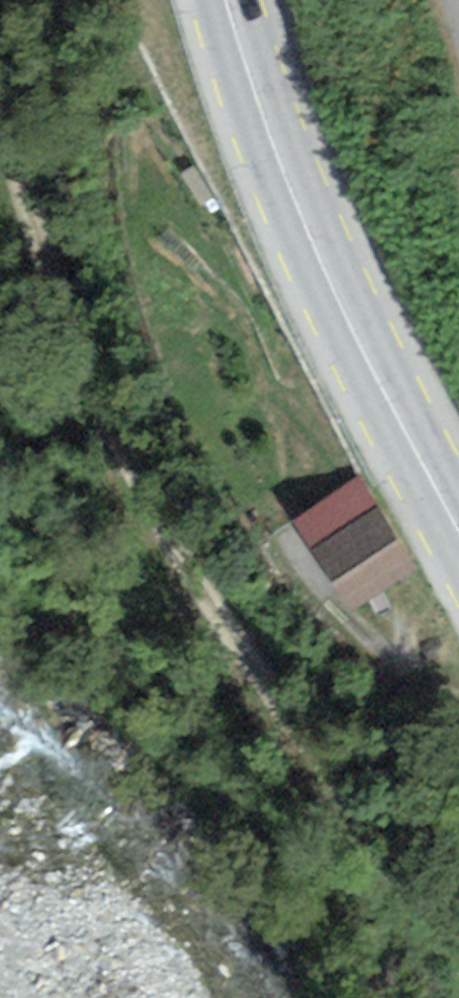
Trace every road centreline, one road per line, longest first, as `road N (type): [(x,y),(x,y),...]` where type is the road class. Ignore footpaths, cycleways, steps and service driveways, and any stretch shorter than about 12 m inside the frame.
road 1 (track): [(0,95),(105,405),(153,509),(231,637),(458,938)]
road 2 (secondary): [(226,0),(291,191),(354,333),(458,529)]

